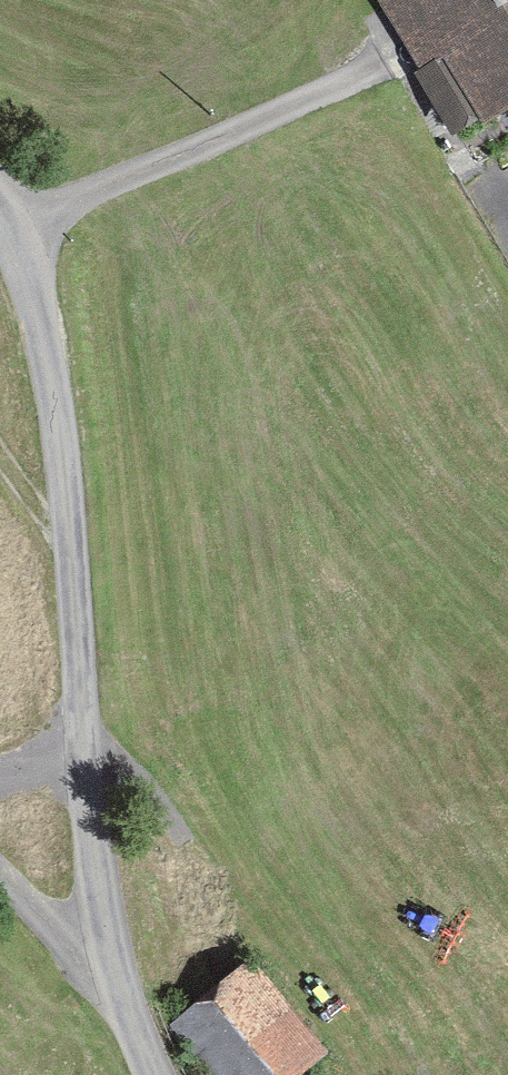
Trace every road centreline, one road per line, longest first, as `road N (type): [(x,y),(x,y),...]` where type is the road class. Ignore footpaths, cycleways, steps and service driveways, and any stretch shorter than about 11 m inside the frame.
road 1 (unclassified): [(150,1074),(121,1000),(101,909),(73,553),(45,349),(31,278),(0,210)]
road 2 (track): [(13,230),(371,67)]
road 3 (track): [(0,881),(121,1000)]

